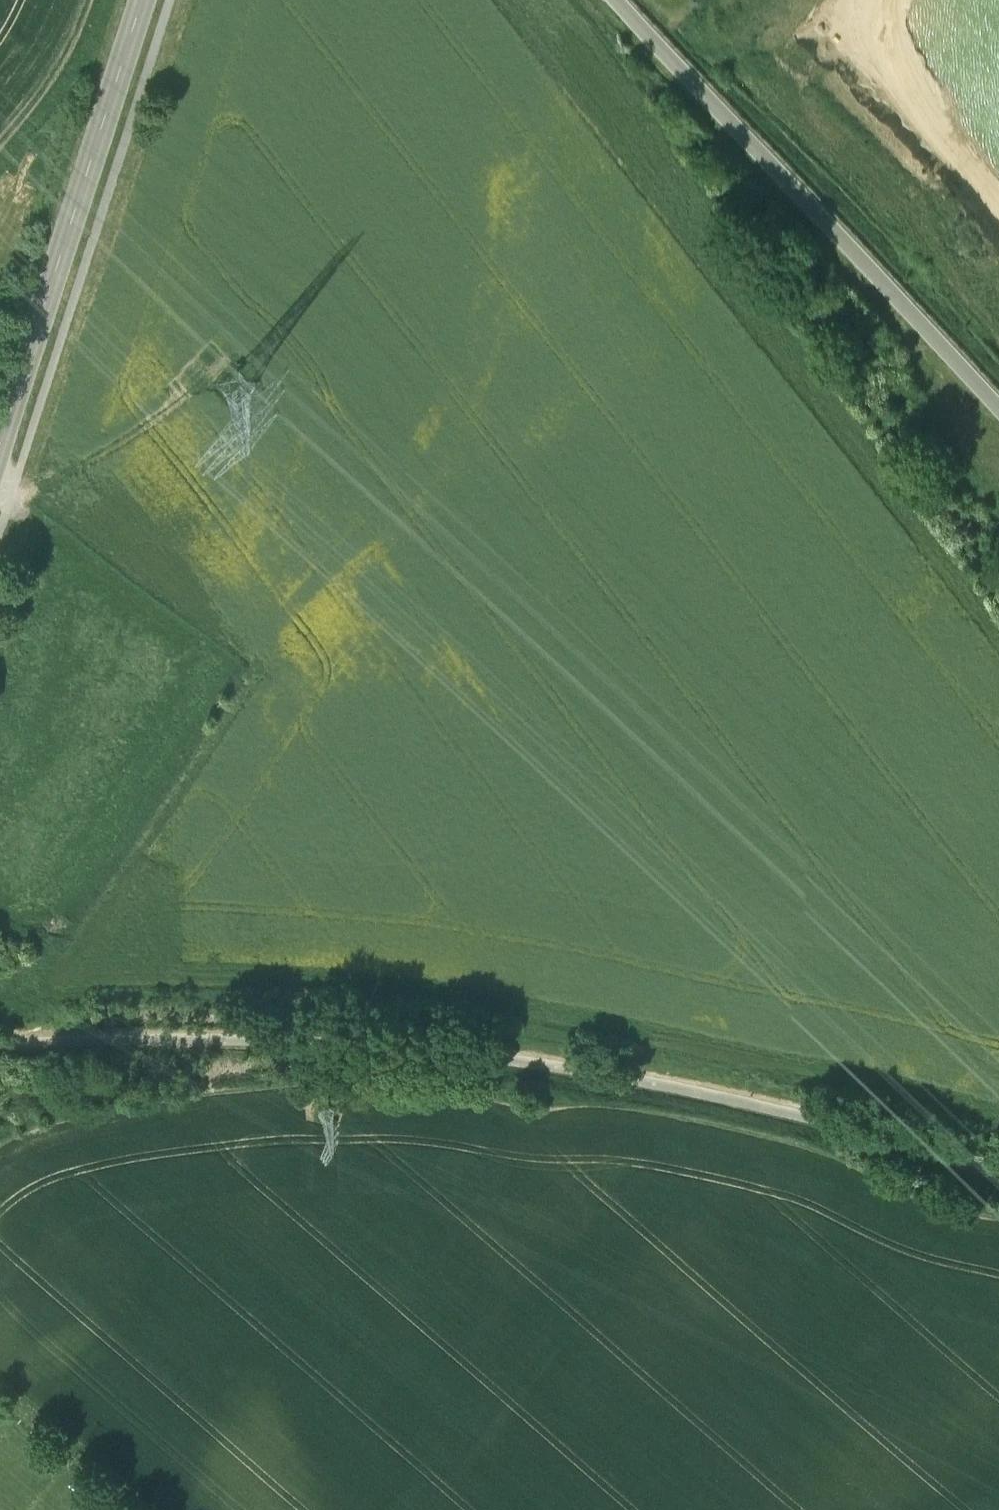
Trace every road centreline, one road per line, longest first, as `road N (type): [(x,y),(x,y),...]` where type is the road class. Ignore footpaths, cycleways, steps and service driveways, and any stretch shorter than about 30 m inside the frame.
road 1 (unclassified): [(619,0),(998,411)]
road 2 (tertiary): [(143,0),(0,455)]

